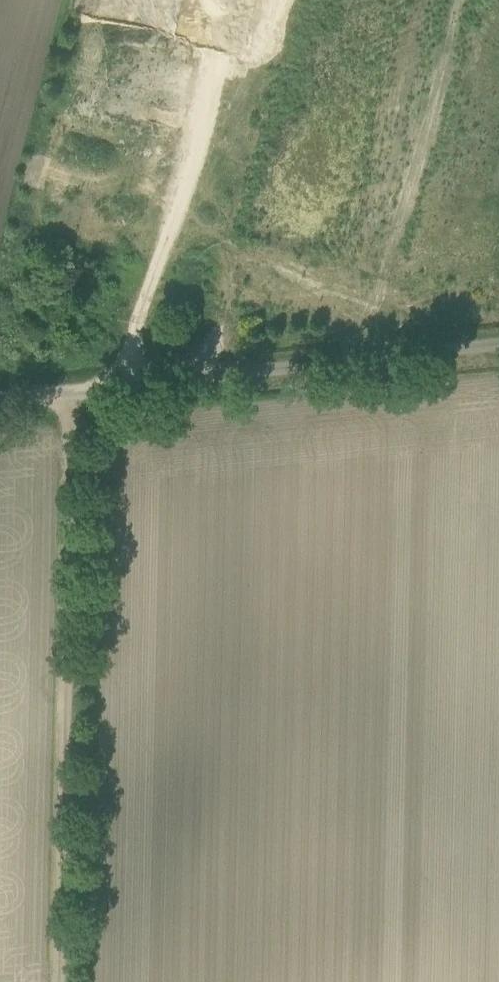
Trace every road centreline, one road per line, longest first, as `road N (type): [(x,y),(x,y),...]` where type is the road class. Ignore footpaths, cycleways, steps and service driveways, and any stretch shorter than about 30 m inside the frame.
road 1 (track): [(75,396),(63,981)]
road 2 (unclassified): [(0,404),(498,349)]

